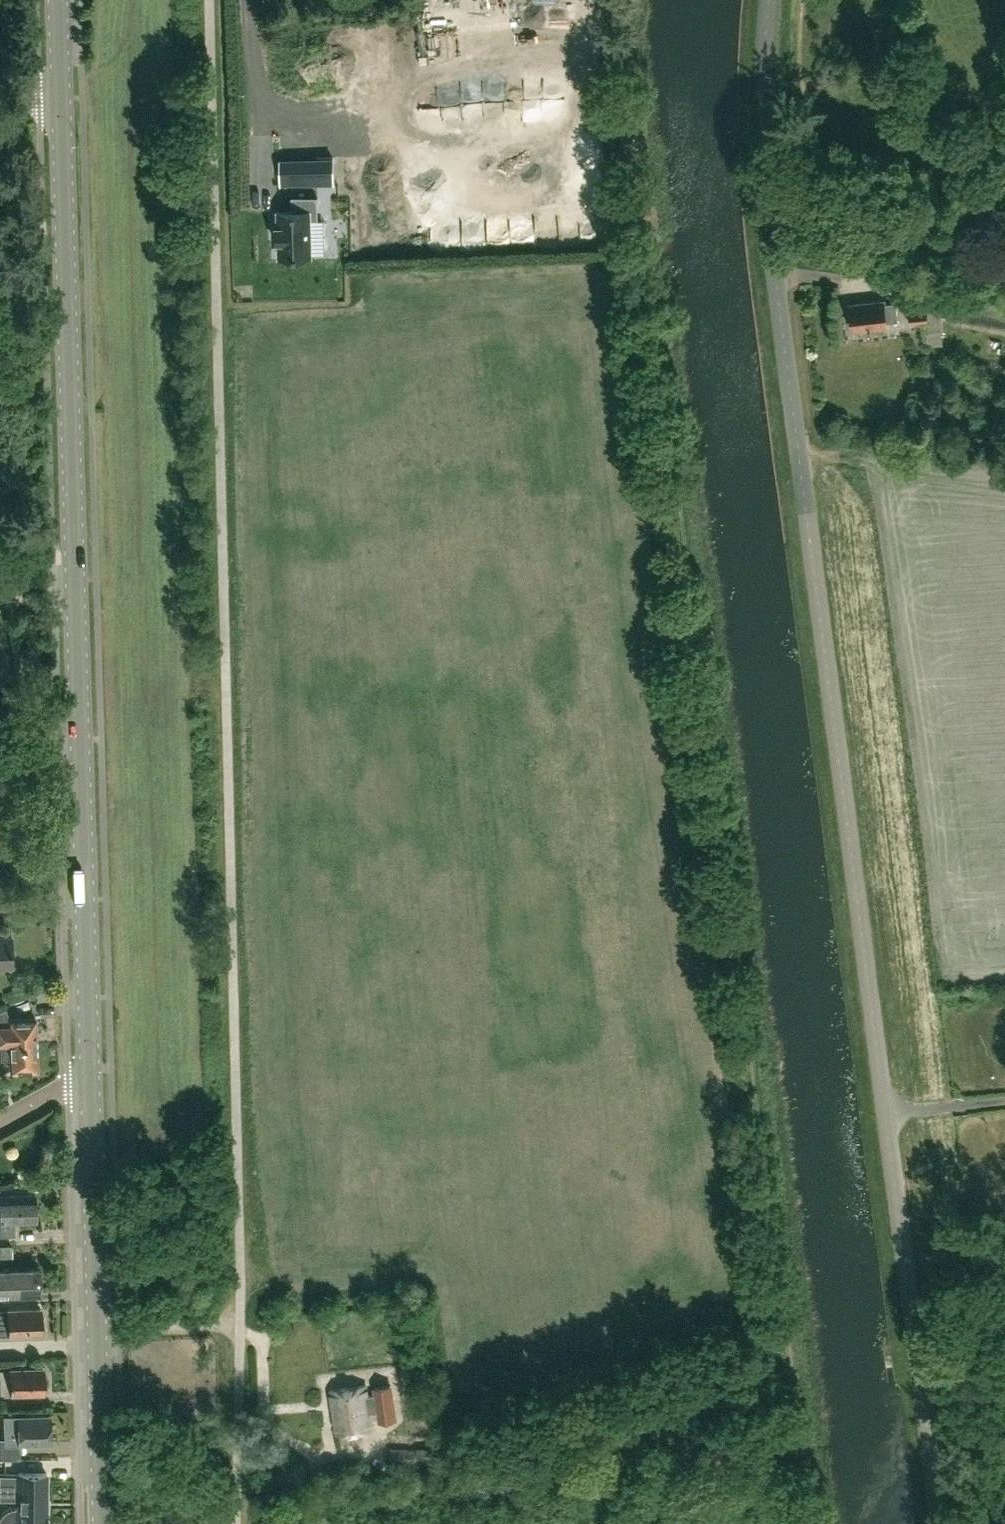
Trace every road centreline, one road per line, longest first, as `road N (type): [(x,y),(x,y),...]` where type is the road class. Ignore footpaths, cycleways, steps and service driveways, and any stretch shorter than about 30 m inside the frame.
road 1 (unclassified): [(944,1523),(909,1319),(771,279),(761,187),(762,0)]
road 2 (secondary): [(89,1074),(60,98)]
road 3 (secondary): [(102,1523),(89,1074)]

